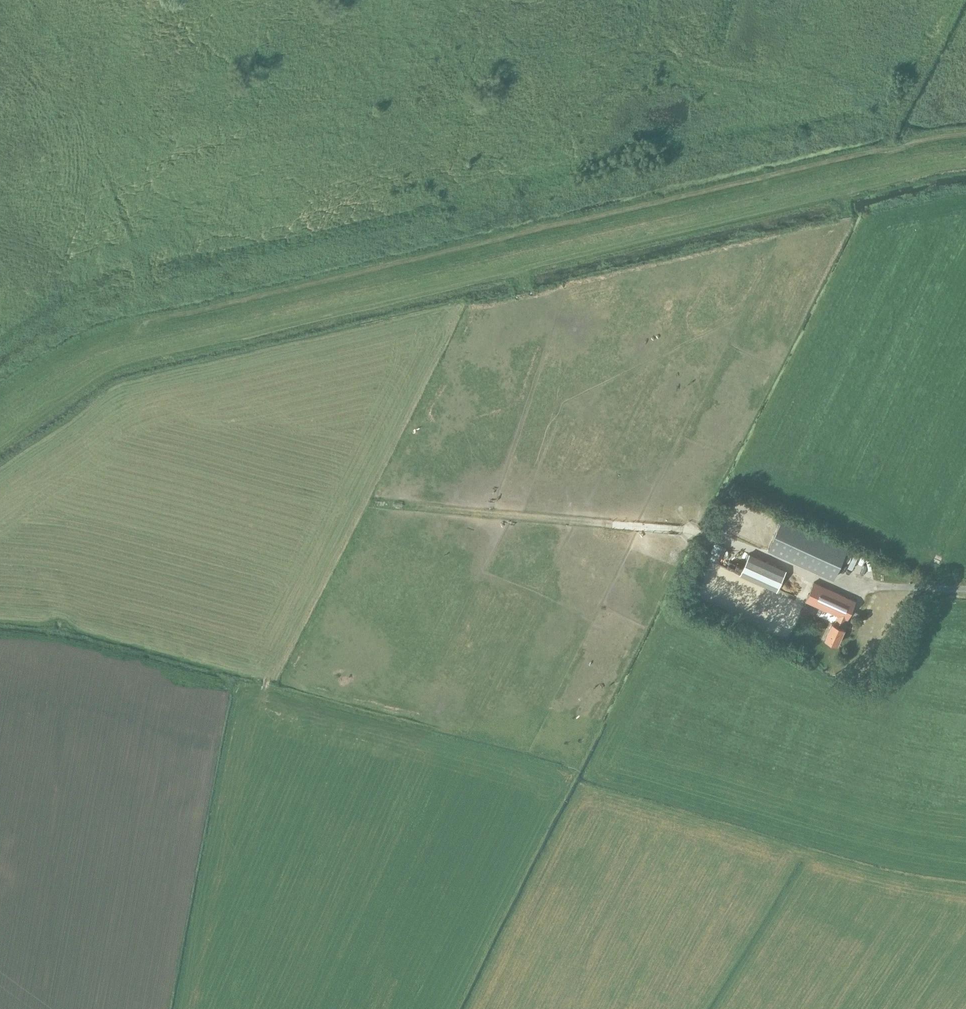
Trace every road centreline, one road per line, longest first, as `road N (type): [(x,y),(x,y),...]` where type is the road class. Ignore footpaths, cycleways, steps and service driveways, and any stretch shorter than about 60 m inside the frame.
road 1 (track): [(889,148),(895,116),(960,0)]

